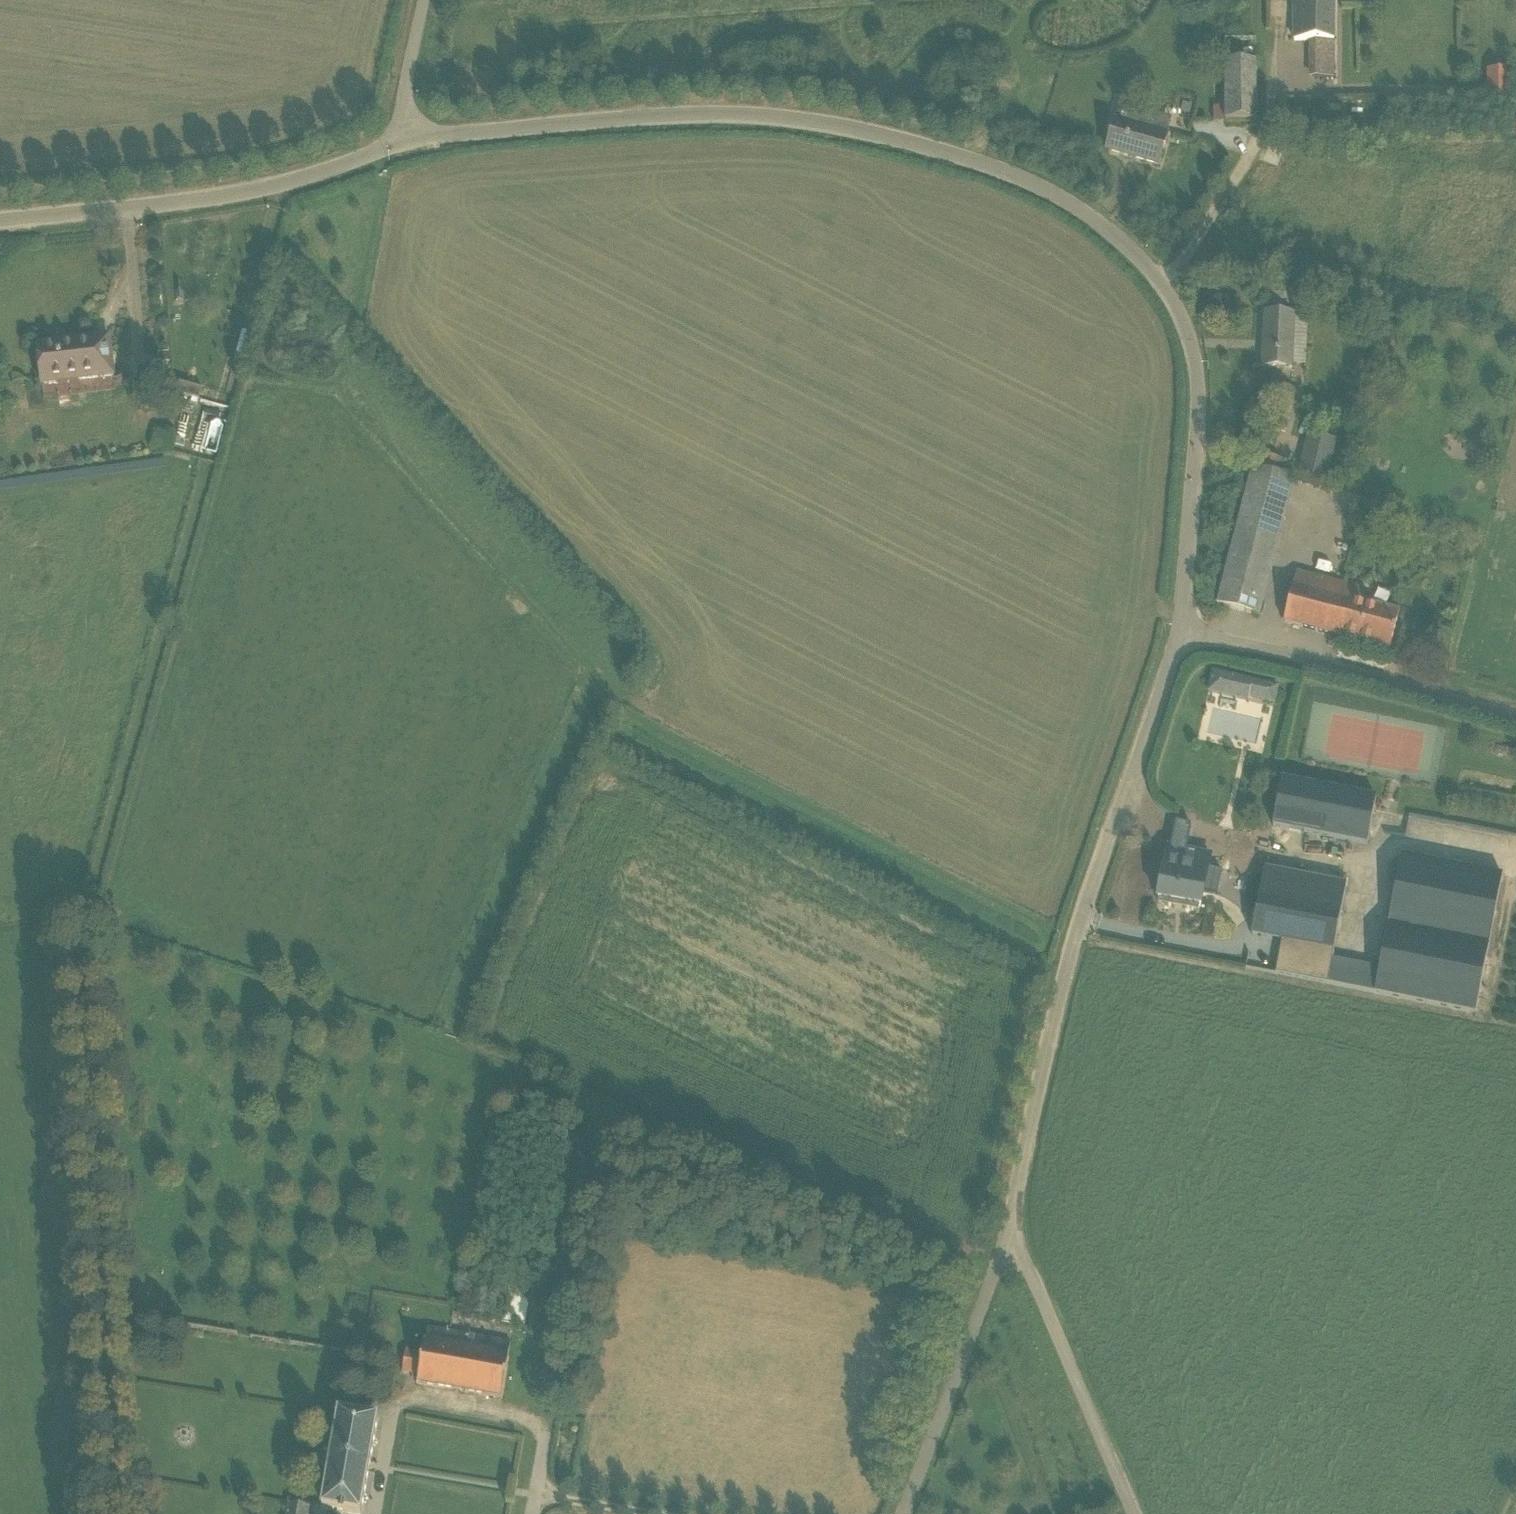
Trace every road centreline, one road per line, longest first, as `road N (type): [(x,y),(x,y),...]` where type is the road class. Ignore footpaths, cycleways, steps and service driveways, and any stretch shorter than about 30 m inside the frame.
road 1 (unclassified): [(1004,1248),(1075,936),(1180,631),(1196,367),(1161,283),(1099,224),(1032,184),(944,153),(803,121),(689,114),(410,138)]
road 2 (track): [(995,1277),(630,1124),(602,1127),(575,1151),(528,1419)]
road 3 (track): [(112,1513),(77,947)]
road 4 (unclassified): [(0,220),(279,185),(410,138)]
road 5 (track): [(1515,716),(1348,667),(1180,631)]
road 6 (unclassified): [(1133,1513),(1030,1269),(1004,1248)]
road 7 (track): [(382,1469),(393,1404),(403,1398),(528,1419),(546,1437),(536,1495)]
road 8 (unclassified): [(903,1513),(1004,1248)]
road 9 (unclassified): [(410,138),(404,96),(424,0)]

